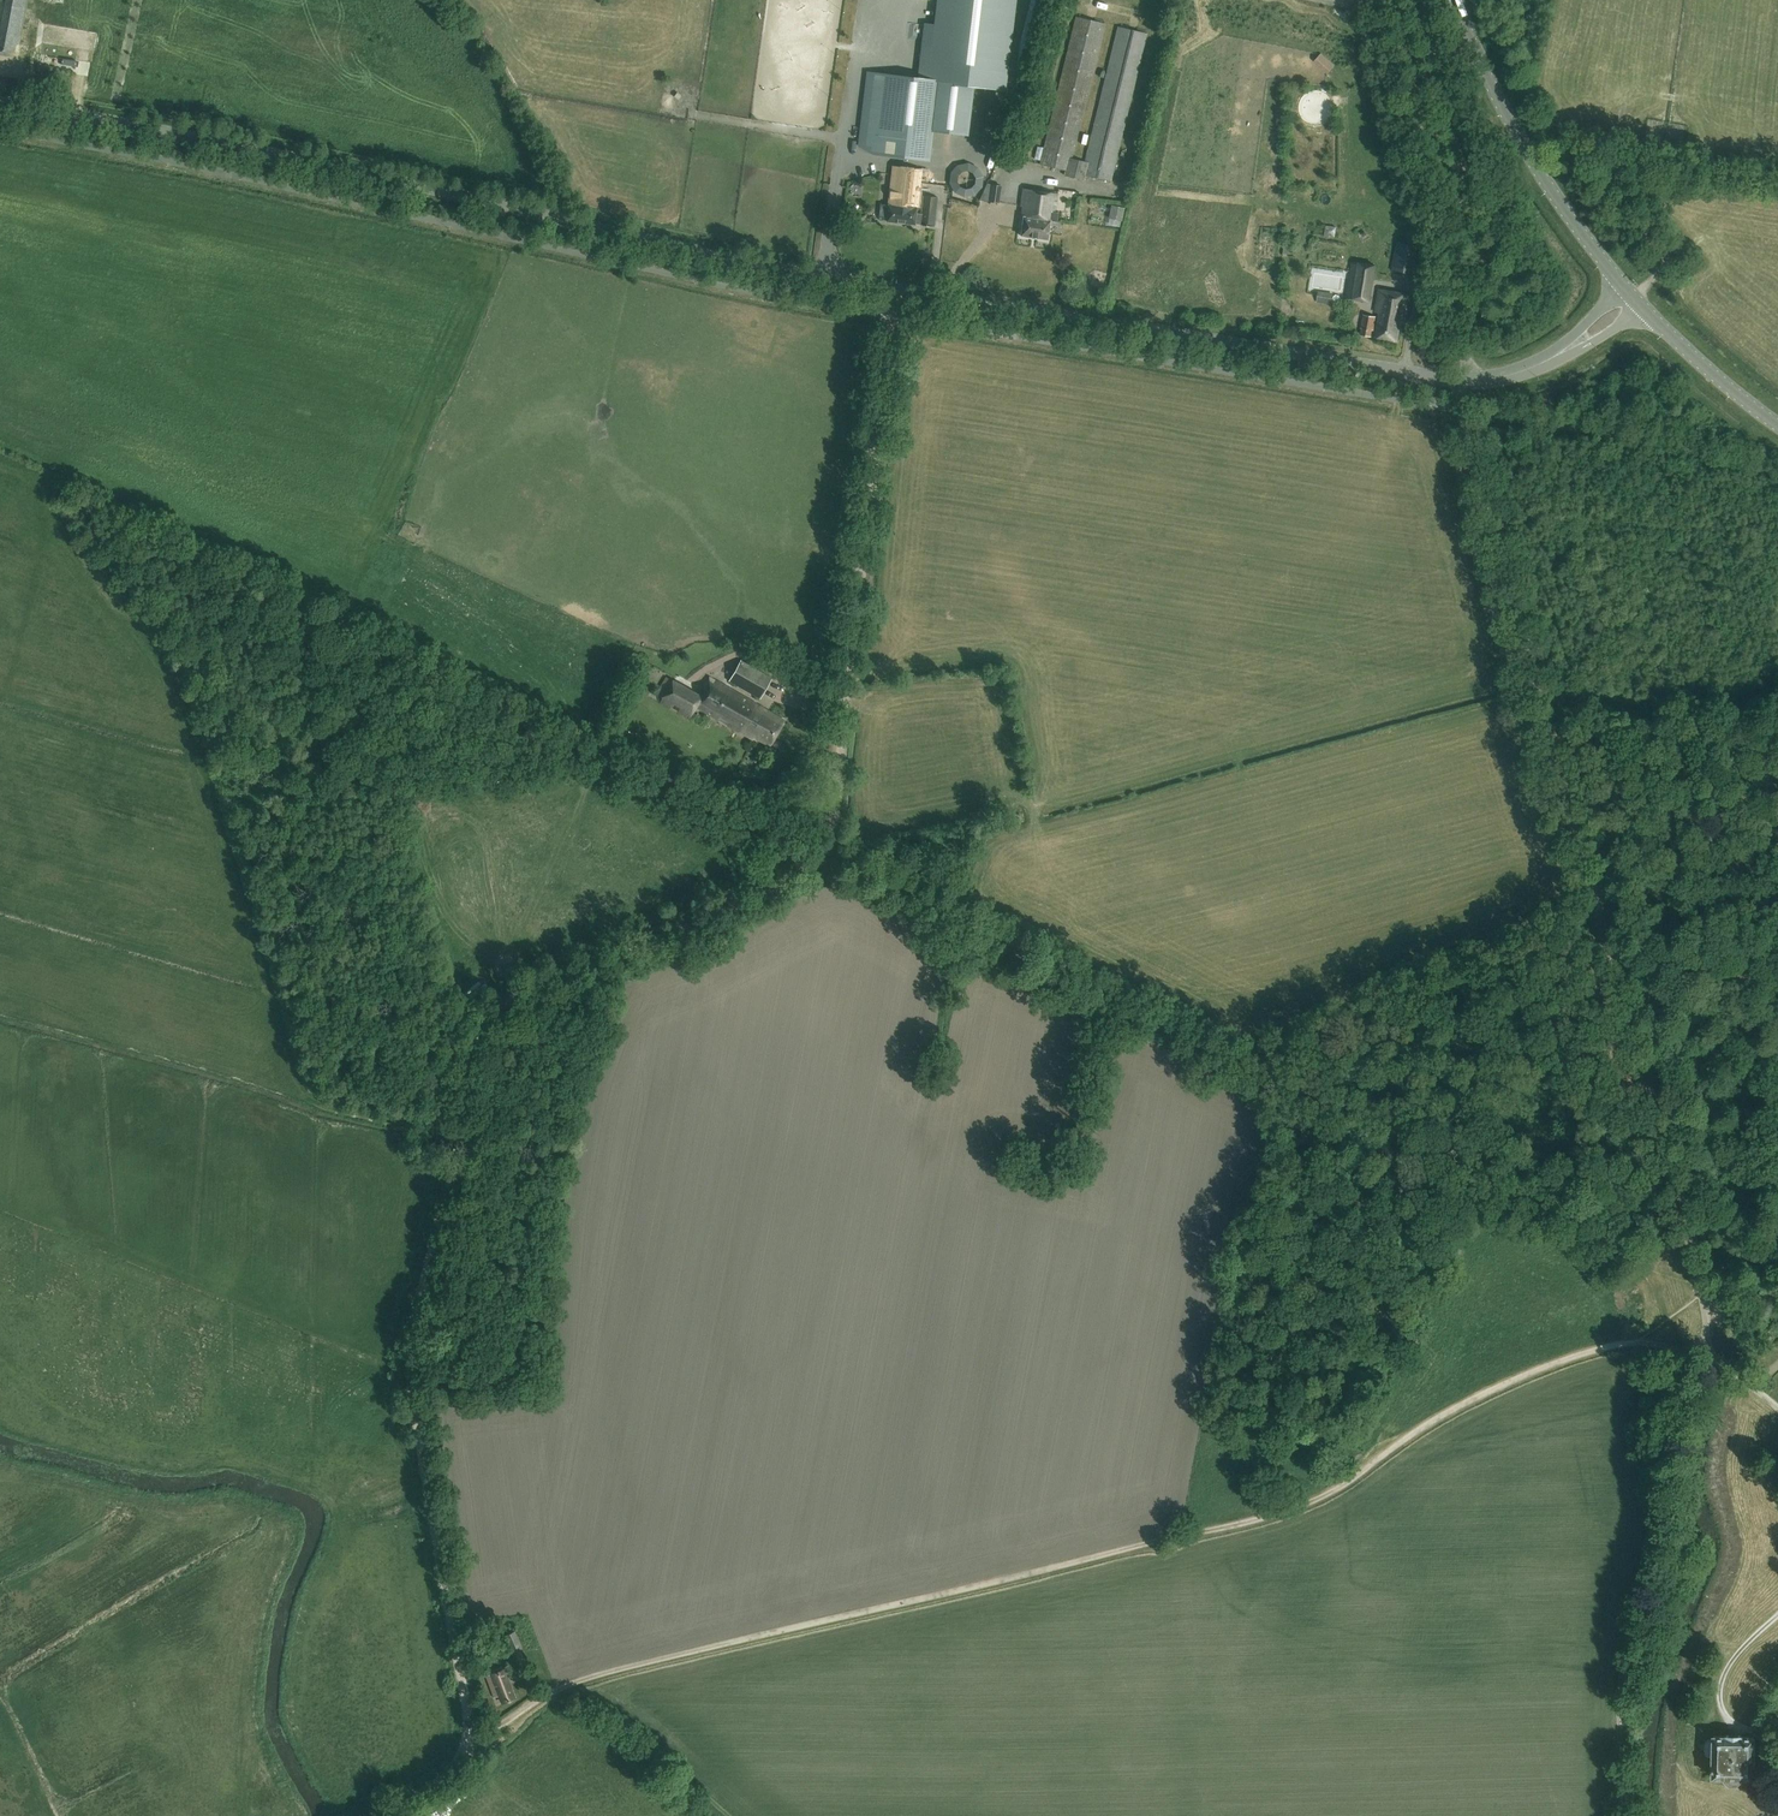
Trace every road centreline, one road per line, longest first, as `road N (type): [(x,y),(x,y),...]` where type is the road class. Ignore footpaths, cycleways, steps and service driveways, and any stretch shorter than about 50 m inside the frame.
road 1 (track): [(474,1743),(420,1406),(416,1335),(479,1038),(494,1005),(517,989),(797,879),(825,849),(891,316)]
road 2 (unclassified): [(1462,379),(744,261),(0,101)]
road 3 (unclassified): [(1684,1345),(1624,1343),(1544,1367),(1444,1413),(1328,1491),(1271,1514),(576,1678),(474,1743),(441,1779),(370,1815)]
road 4 (unclassified): [(1710,1345),(1682,1214),(1457,410),(1462,379)]
road 5 (track): [(825,849),(1621,1254)]
road 6 (track): [(459,1140),(306,1096),(189,722),(163,671),(59,529),(48,503),(52,464)]
road 7 (track): [(1619,1815),(1622,1667),(1684,1345)]
road 8 (unclassified): [(1462,379),(1481,263),(1414,0)]
road 9 (secondary): [(1626,286),(1518,136),(1456,0)]
road 10 (track): [(1645,286),(1670,263),(1615,191),(1613,161),(1665,162),(1777,182)]
road 11 (track): [(555,1688),(633,1729),(727,1815)]
road 12 (secondary): [(1777,426),(1642,305)]

